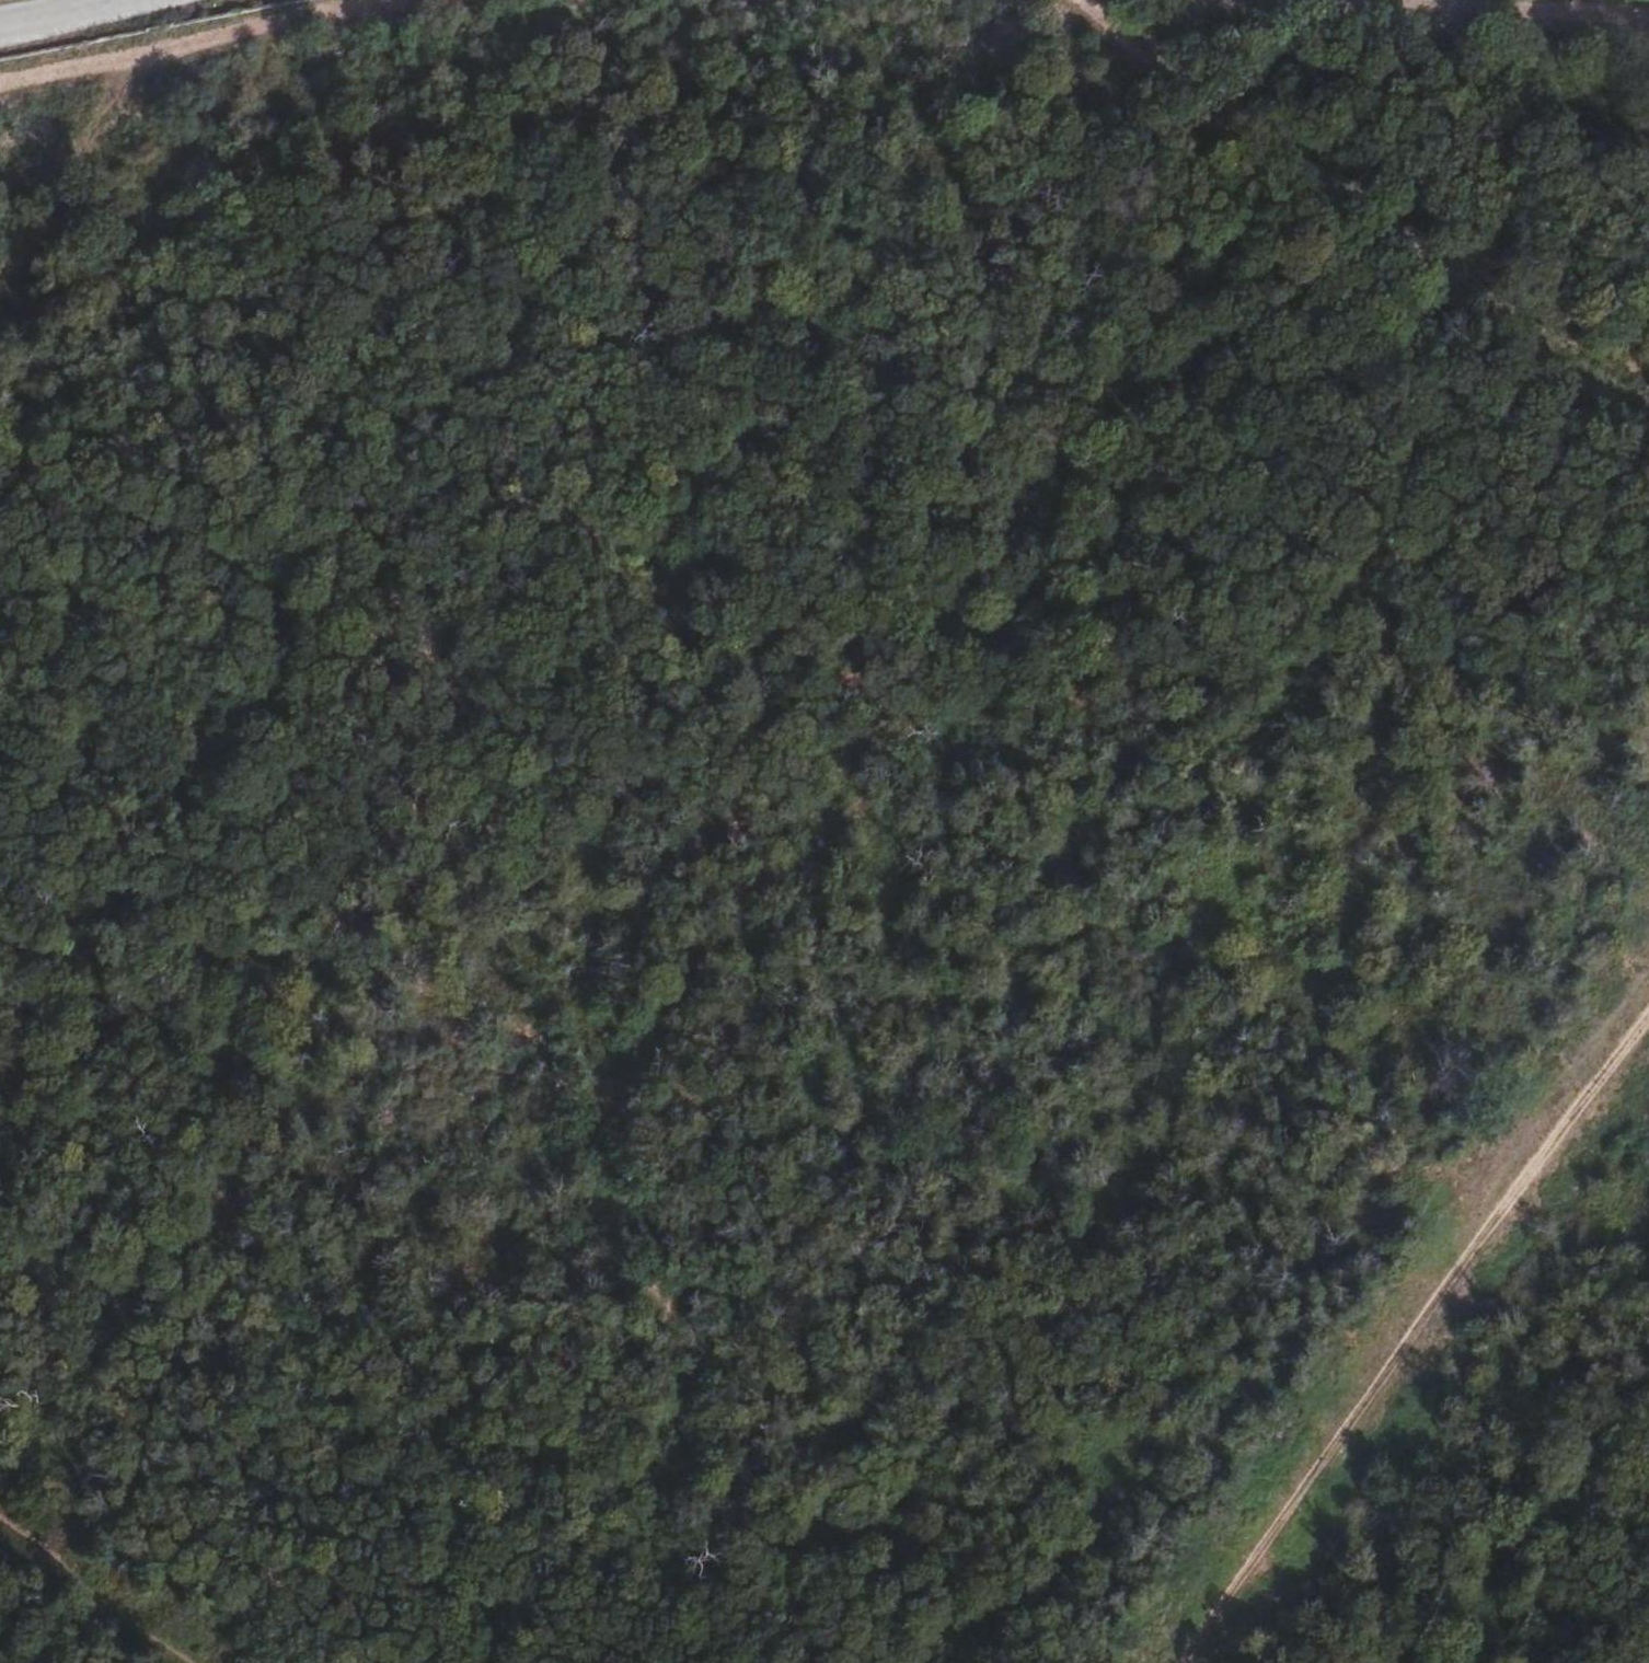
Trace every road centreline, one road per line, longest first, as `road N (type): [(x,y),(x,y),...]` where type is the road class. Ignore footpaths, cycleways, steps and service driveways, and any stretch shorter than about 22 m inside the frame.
road 1 (track): [(1648,1014),(1186,1662)]
road 2 (track): [(1083,0),(1648,405)]
road 3 (track): [(411,0),(0,87)]
road 4 (track): [(145,59),(0,270)]
road 5 (track): [(0,1531),(172,1662)]
road 6 (track): [(130,0),(0,30)]

